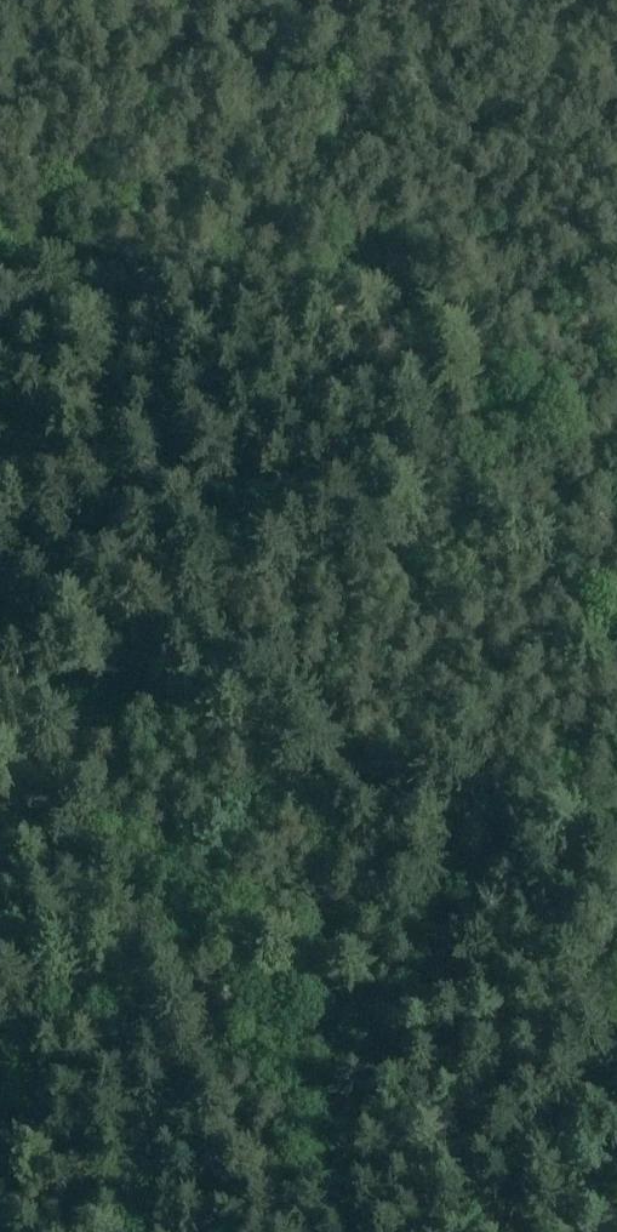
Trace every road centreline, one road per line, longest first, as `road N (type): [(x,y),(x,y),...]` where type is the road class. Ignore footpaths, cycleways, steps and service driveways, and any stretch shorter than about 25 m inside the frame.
road 1 (track): [(616,437),(582,498),(470,787),(427,955),(395,1031),(386,1130),(304,1231)]
road 2 (track): [(0,302),(78,284),(138,283),(398,320),(616,325)]

